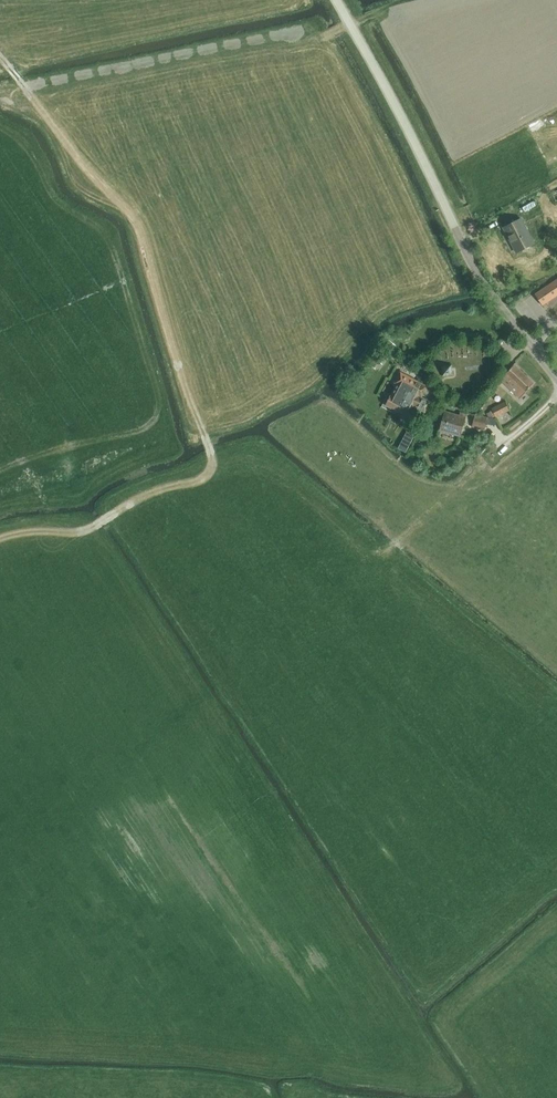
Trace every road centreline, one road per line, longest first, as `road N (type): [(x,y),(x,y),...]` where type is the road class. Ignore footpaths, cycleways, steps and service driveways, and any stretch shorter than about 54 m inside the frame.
road 1 (track): [(0,532),(92,524),(213,457),(143,209),(0,57)]
road 2 (tertiary): [(556,378),(481,277),(336,0)]

